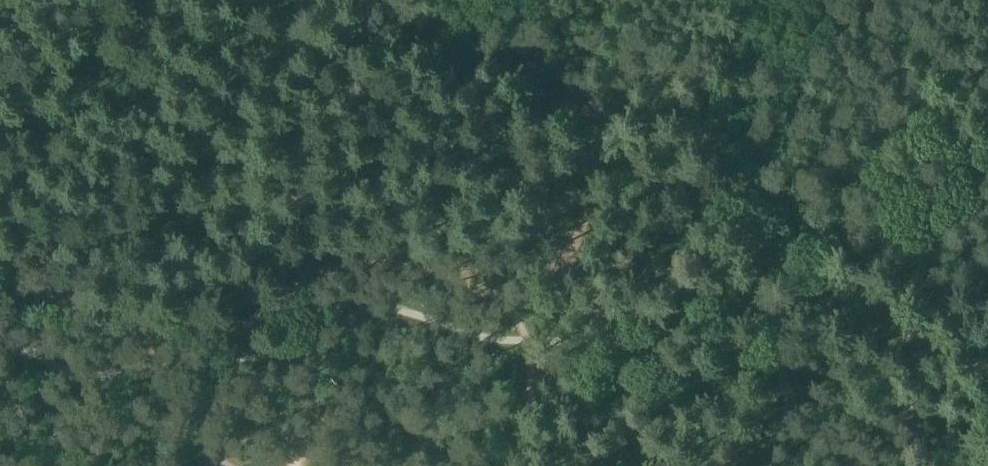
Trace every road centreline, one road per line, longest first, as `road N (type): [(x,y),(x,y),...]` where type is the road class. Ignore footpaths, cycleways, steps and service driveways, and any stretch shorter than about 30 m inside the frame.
road 1 (track): [(501,297),(582,316),(739,310),(931,288),(987,338)]
road 2 (track): [(331,278),(404,267),(501,297)]

